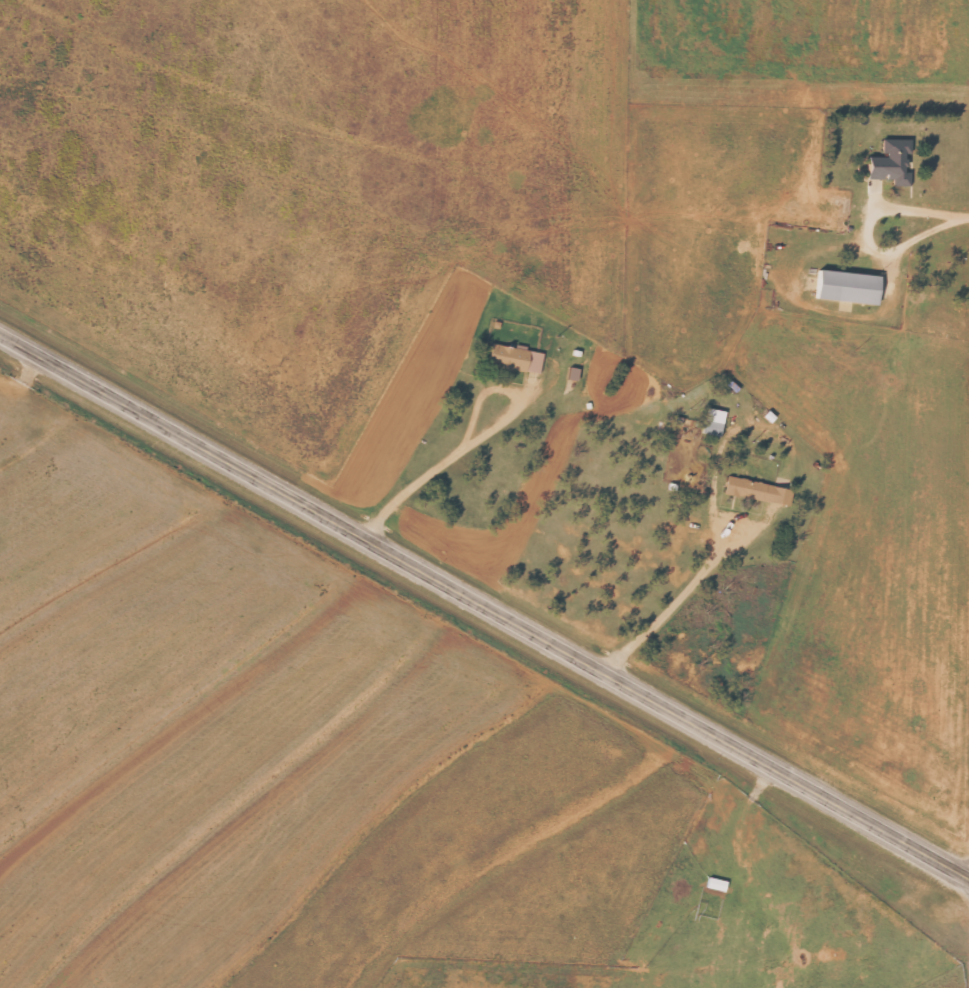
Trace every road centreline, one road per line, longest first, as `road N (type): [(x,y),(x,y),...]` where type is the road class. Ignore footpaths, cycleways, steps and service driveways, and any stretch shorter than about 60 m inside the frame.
road 1 (primary): [(0,333),(968,877)]

